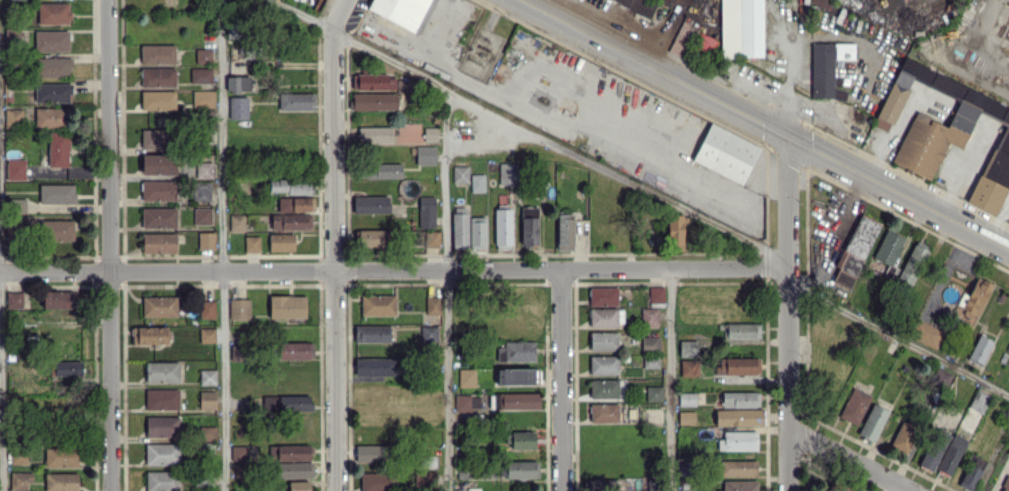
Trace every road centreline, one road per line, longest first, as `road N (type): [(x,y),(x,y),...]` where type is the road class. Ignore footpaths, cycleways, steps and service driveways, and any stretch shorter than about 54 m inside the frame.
road 1 (residential): [(788,270),(0,274)]
road 2 (tertiary): [(523,0),(1008,249)]
road 3 (residential): [(107,0),(113,490)]
road 4 (residential): [(336,490),(334,31)]
road 5 (residential): [(789,490),(787,134)]
road 6 (residential): [(561,271),(562,490)]
road 7 (residential): [(912,490),(789,430)]

